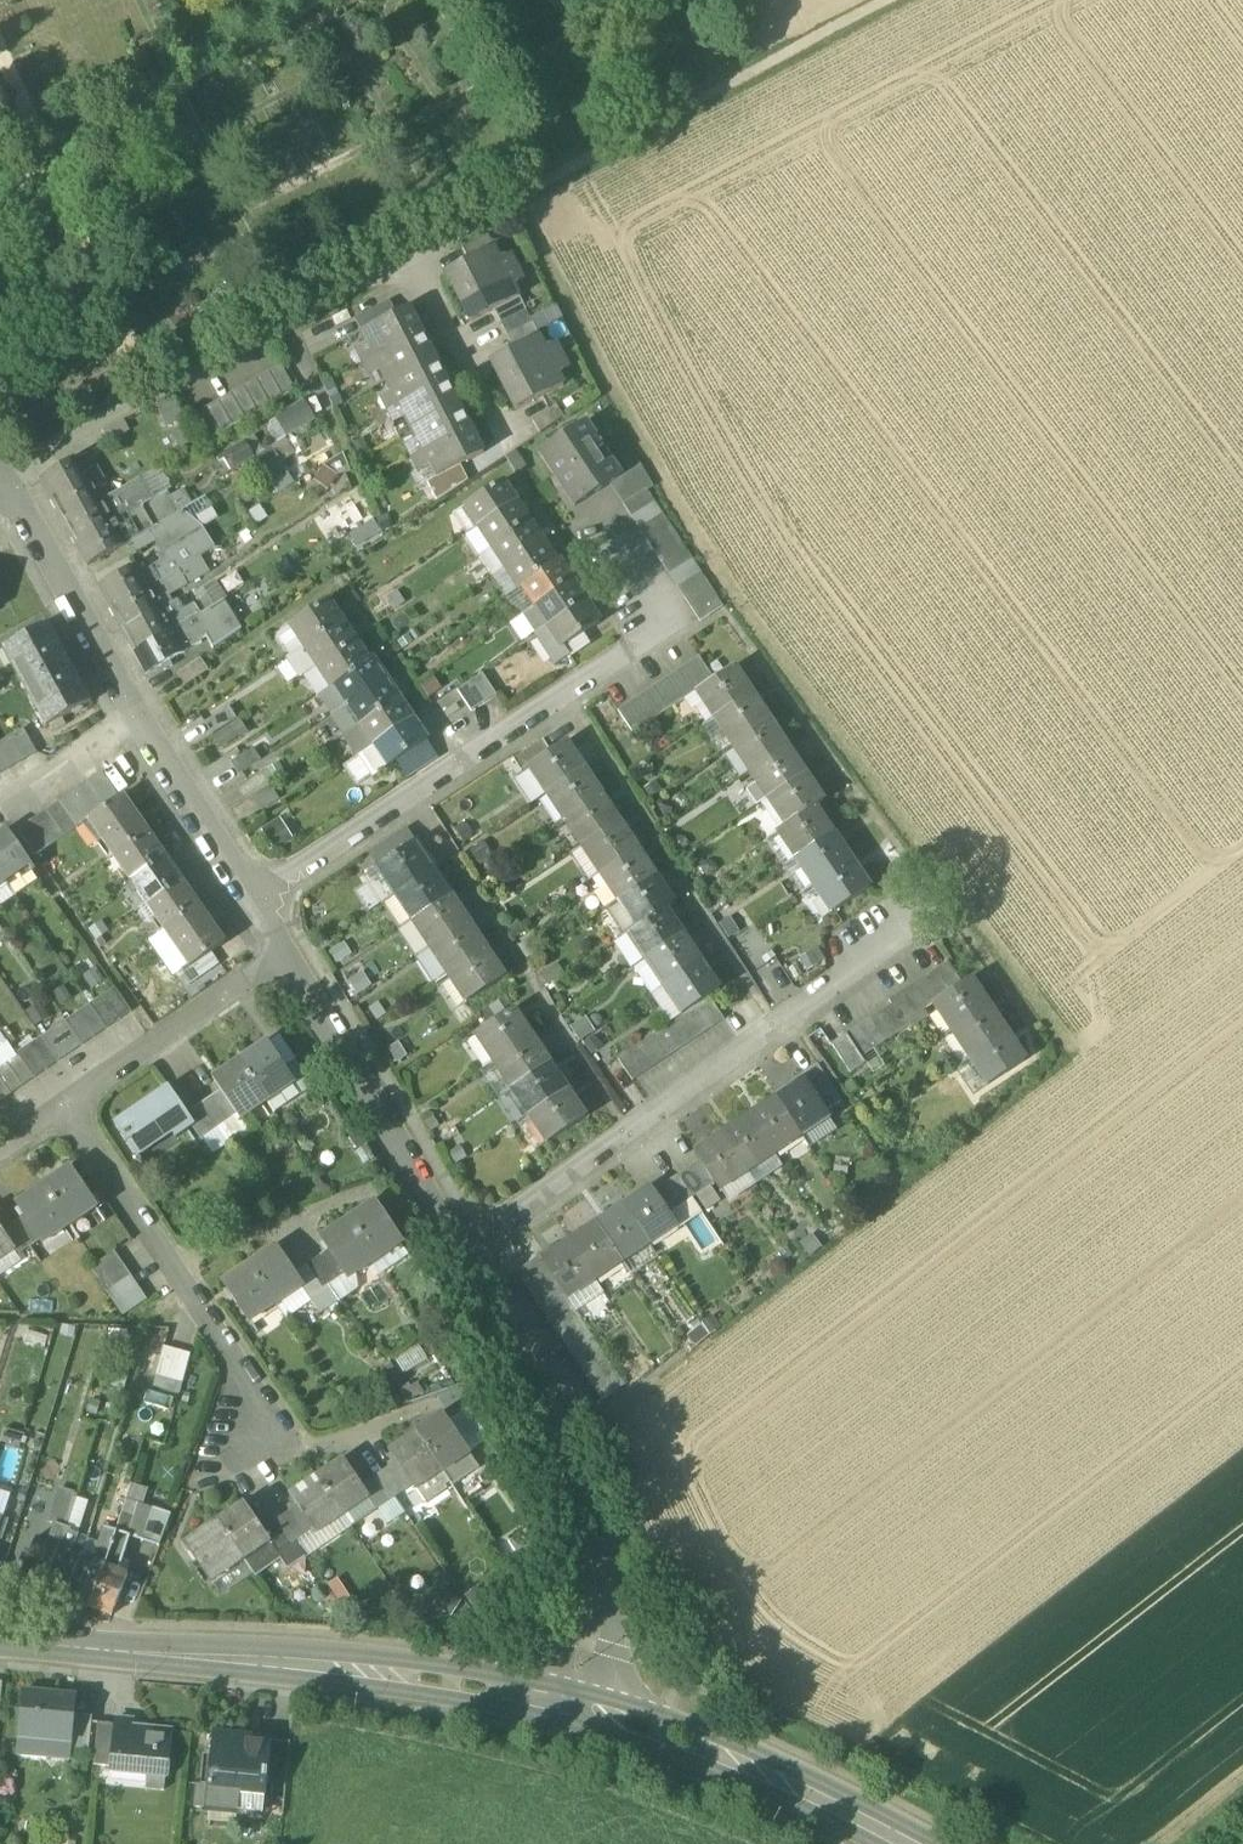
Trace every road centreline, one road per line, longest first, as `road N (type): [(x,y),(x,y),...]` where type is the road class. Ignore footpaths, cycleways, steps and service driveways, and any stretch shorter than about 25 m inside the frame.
road 1 (residential): [(0,477),(408,253),(510,447)]
road 2 (residential): [(259,907),(671,631),(614,548)]
road 3 (tertiary): [(0,1641),(450,1681),(580,1703)]
road 4 (residential): [(921,909),(776,1030),(463,1260)]
road 5 (track): [(886,0),(408,253)]
road 6 (residential): [(259,907),(0,488)]
road 7 (residential): [(580,1703),(597,1643),(592,1559),(463,1260)]
road 8 (residential): [(73,1108),(246,1368),(259,1449)]
road 9 (residential): [(463,1260),(291,960)]
road 10 (tertiary): [(580,1703),(662,1724),(889,1843)]
road 11 (residential): [(291,960),(73,1108)]

